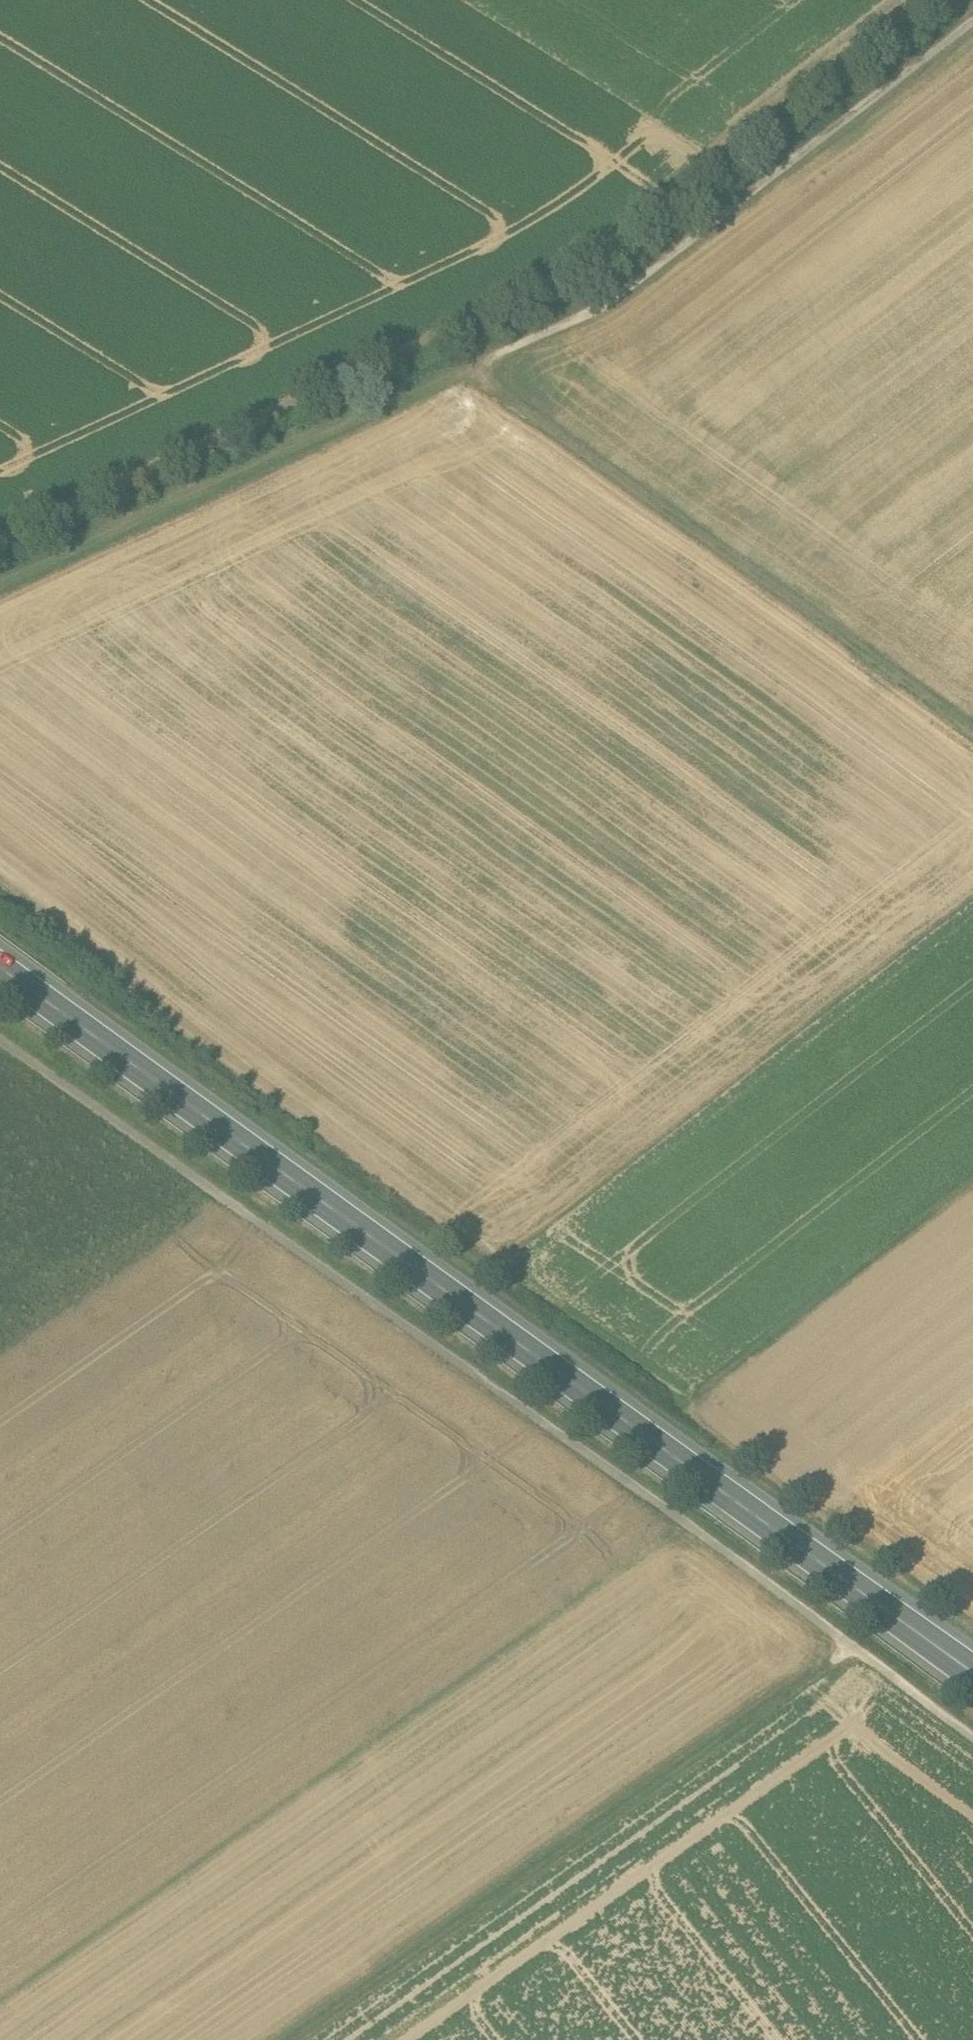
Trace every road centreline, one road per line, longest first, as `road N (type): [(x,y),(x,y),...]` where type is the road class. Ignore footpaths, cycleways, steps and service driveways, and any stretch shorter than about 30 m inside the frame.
road 1 (primary): [(972,1670),(0,972)]
road 2 (track): [(0,538),(587,265),(719,155),(931,0)]
road 3 (track): [(293,2039),(850,1644)]
road 4 (track): [(972,729),(501,395),(474,366)]
road 5 (track): [(972,21),(631,286),(474,366)]
road 6 (track): [(0,579),(474,366)]
road 7 (track): [(696,1405),(972,1183)]

